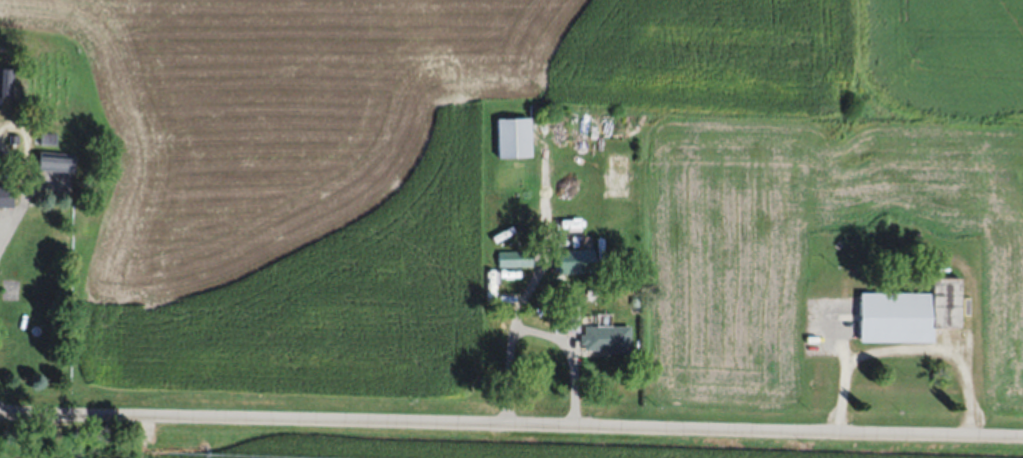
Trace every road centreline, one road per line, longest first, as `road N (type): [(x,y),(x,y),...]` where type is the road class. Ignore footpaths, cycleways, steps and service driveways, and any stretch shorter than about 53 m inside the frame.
road 1 (residential): [(1022,433),(0,411)]

